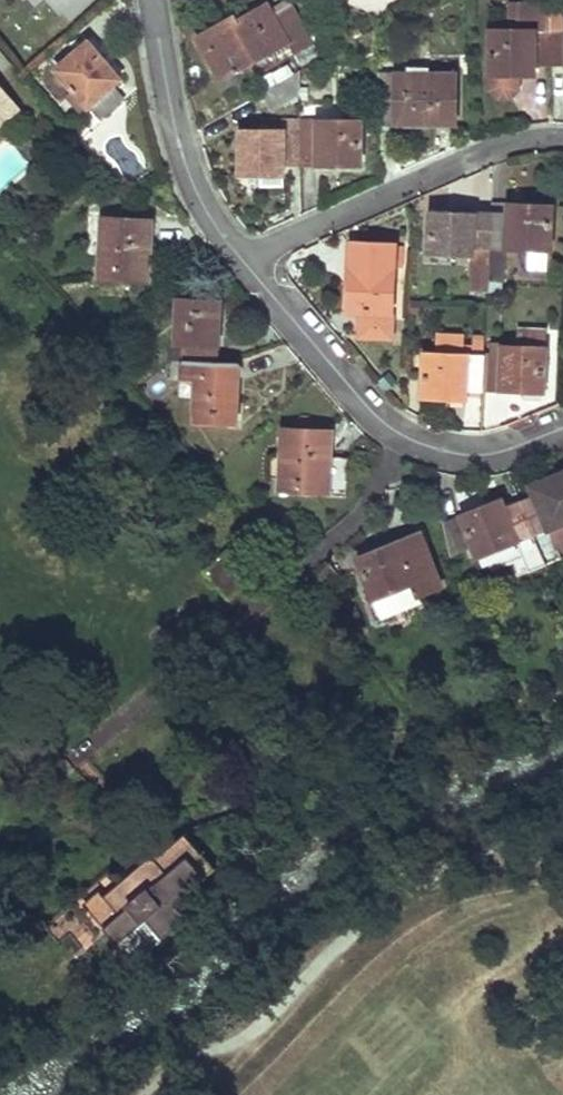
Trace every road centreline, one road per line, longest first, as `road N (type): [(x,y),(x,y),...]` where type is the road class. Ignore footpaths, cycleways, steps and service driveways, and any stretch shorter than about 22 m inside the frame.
road 1 (residential): [(241,260),(387,425),(432,447),(473,455),(562,428)]
road 2 (residential): [(503,145),(241,260)]
road 3 (residential): [(152,0),(180,150),(241,260)]

